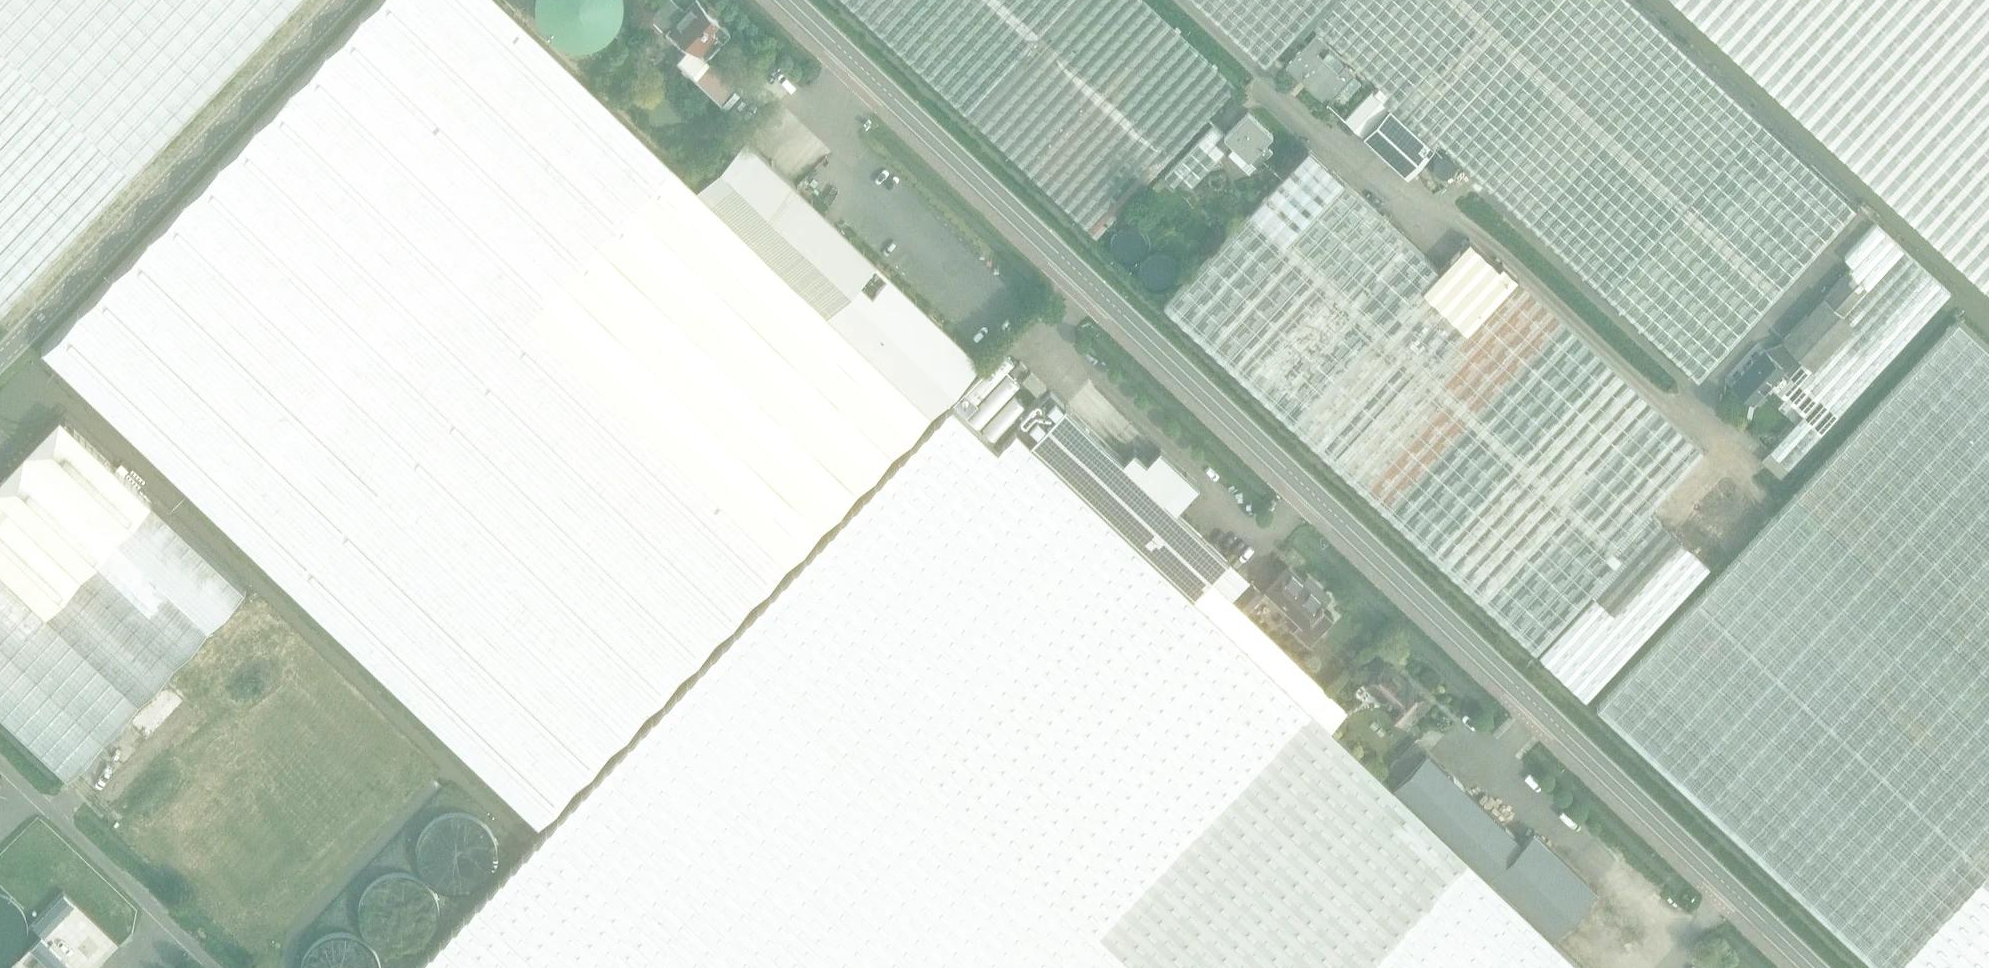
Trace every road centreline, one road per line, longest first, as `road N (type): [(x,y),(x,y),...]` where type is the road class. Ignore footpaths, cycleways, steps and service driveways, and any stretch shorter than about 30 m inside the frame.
road 1 (tertiary): [(1817,967),(792,0)]
road 2 (unclassified): [(1726,425),(1478,186),(1416,217),(1183,0)]
road 3 (tertiary): [(0,358),(334,0)]
road 4 (unclassified): [(216,967),(0,763)]

